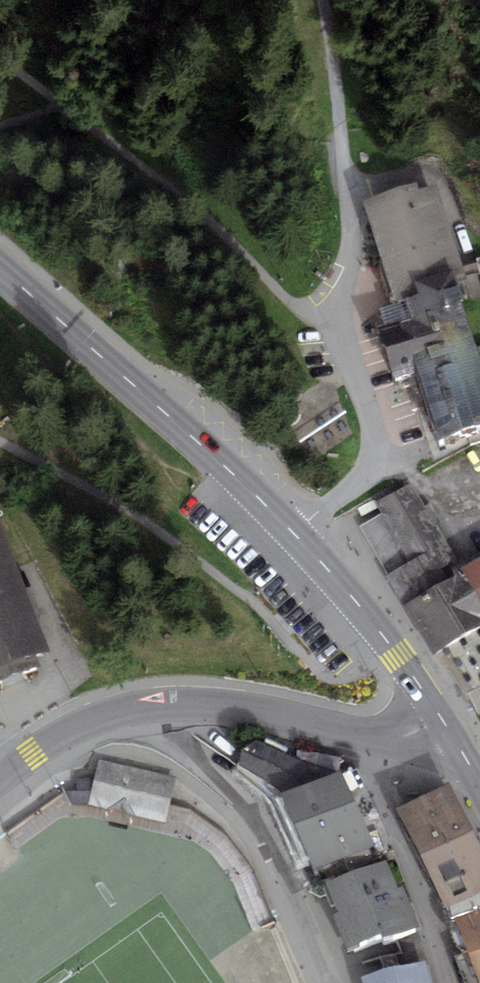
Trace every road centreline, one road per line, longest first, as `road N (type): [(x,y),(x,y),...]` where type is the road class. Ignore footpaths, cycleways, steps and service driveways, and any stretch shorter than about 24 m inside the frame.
road 1 (primary): [(438,721),(399,657),(294,533),(0,267)]
road 2 (track): [(0,55),(182,197),(315,318),(338,327)]
road 3 (residential): [(324,982),(284,877),(244,805),(168,745),(153,706)]
road 4 (residential): [(447,982),(373,783),(372,736)]
road 5 (tertiary): [(153,706),(268,711),(372,736)]
road 6 (tertiary): [(2,774),(90,722),(153,706)]
road 7 (track): [(343,121),(327,0)]

